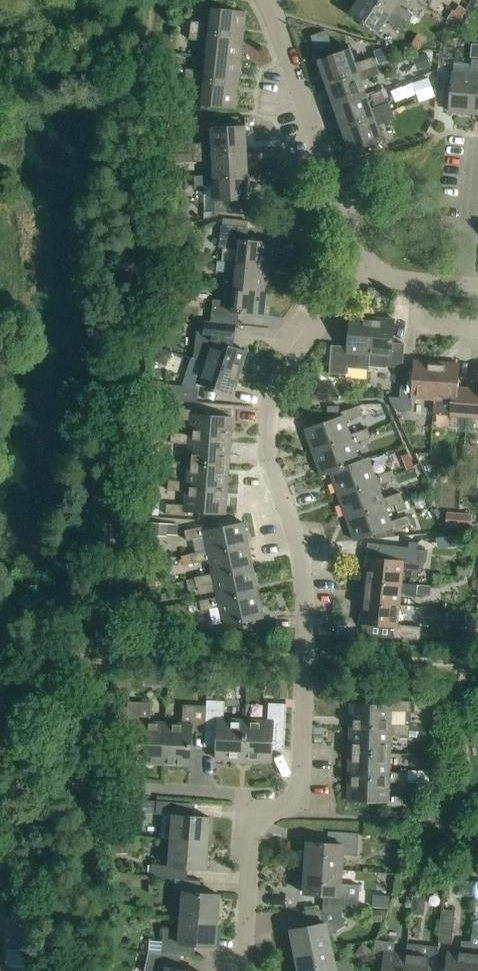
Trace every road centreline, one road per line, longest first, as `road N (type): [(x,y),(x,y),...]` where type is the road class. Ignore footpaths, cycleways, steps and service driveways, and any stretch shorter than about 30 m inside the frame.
road 1 (residential): [(271,814),(302,785),(307,599),(301,543),(271,476),(272,395),(367,262)]
road 2 (residential): [(367,262),(264,0)]
road 3 (residential): [(242,970),(252,845),(271,814)]
road 4 (residential): [(271,814),(240,795),(133,789)]
road 5 (residential): [(467,288),(477,159)]

